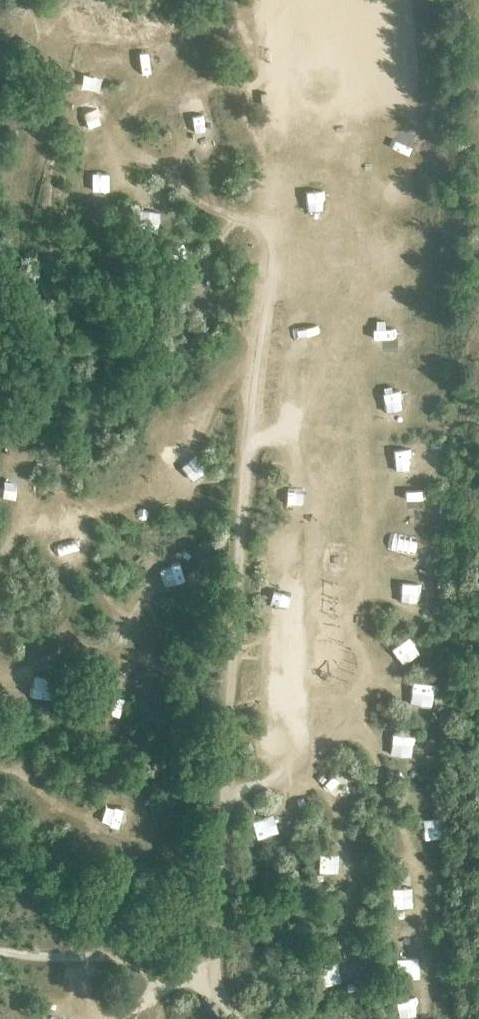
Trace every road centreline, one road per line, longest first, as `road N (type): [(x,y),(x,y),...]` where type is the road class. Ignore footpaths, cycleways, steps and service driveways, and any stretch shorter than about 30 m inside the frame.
road 1 (track): [(236,1018),(211,979),(249,448)]
road 2 (track): [(211,979),(0,950)]

